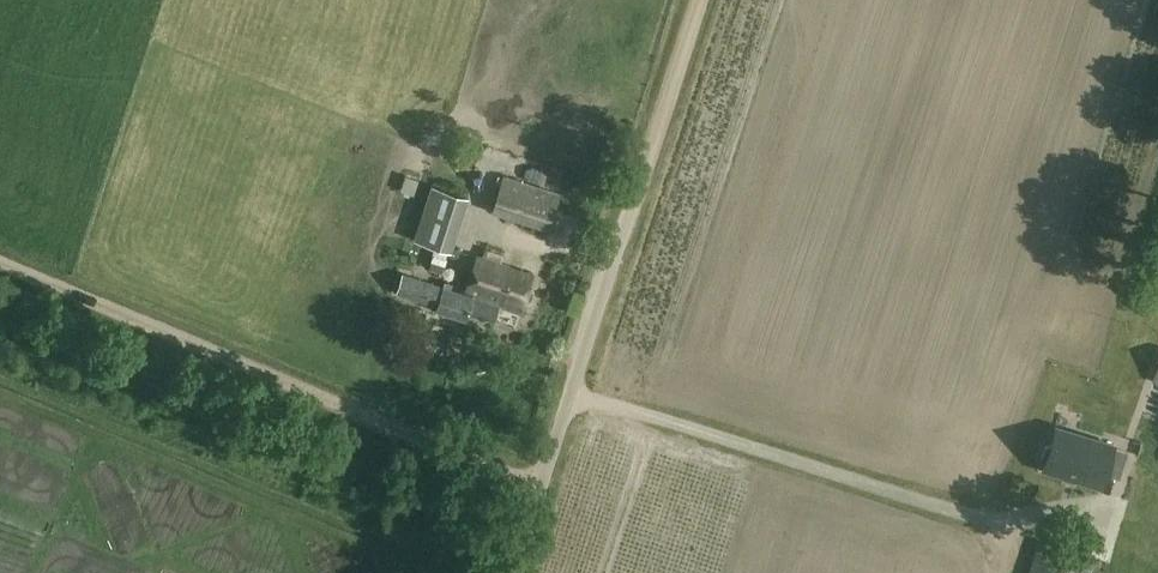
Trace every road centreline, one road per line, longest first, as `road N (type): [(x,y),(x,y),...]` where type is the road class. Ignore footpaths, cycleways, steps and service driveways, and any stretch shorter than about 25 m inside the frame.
road 1 (track): [(540,490),(0,266)]
road 2 (unclassified): [(514,572),(631,205)]
road 3 (track): [(631,205),(694,0)]

